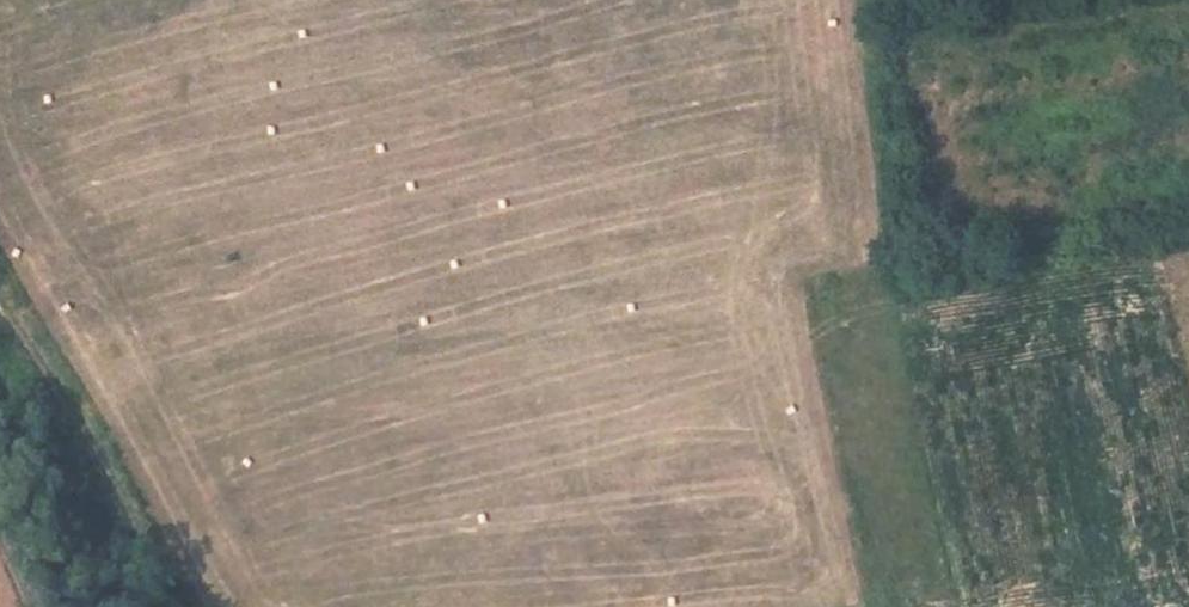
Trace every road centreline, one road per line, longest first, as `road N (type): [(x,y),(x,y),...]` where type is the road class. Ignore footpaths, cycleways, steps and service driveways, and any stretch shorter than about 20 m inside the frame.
road 1 (track): [(0,316),(115,484),(173,606)]

